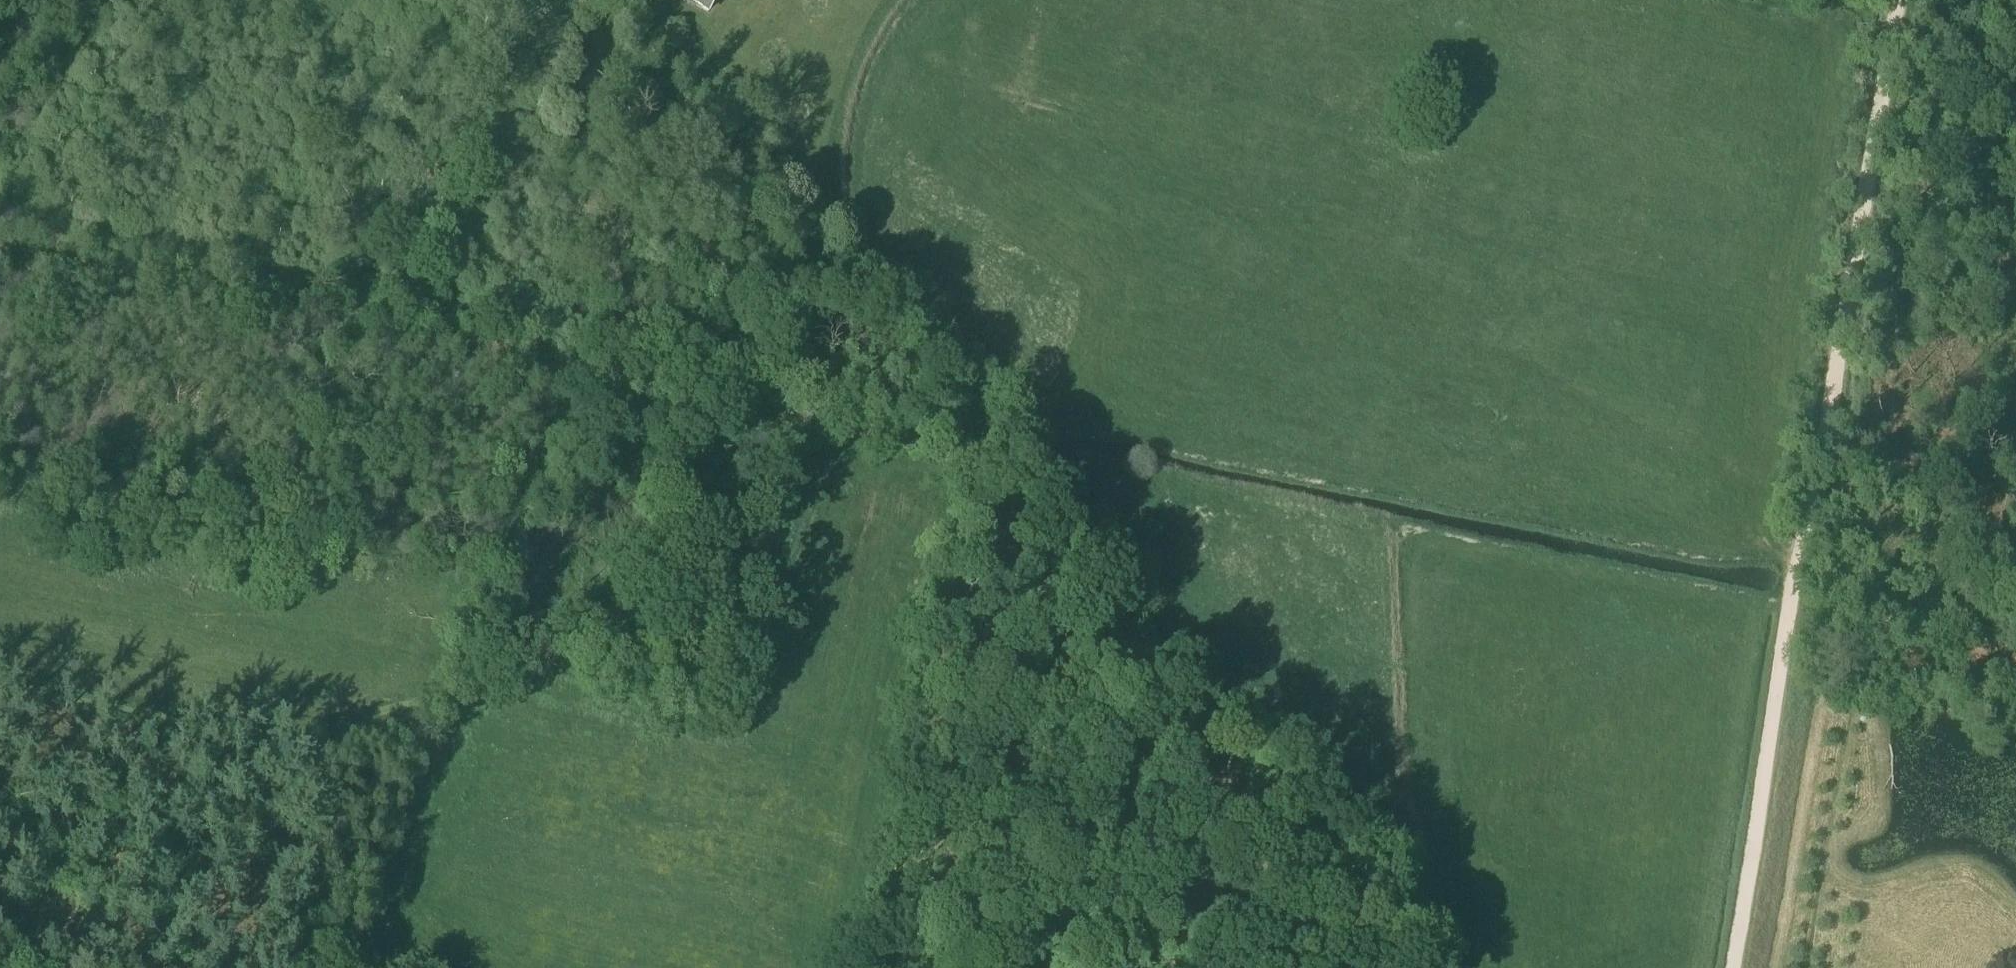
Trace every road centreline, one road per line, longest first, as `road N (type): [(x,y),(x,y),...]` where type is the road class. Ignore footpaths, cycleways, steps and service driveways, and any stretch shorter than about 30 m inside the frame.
road 1 (track): [(1899,0),(1731,967)]
road 2 (track): [(985,454),(888,967)]

